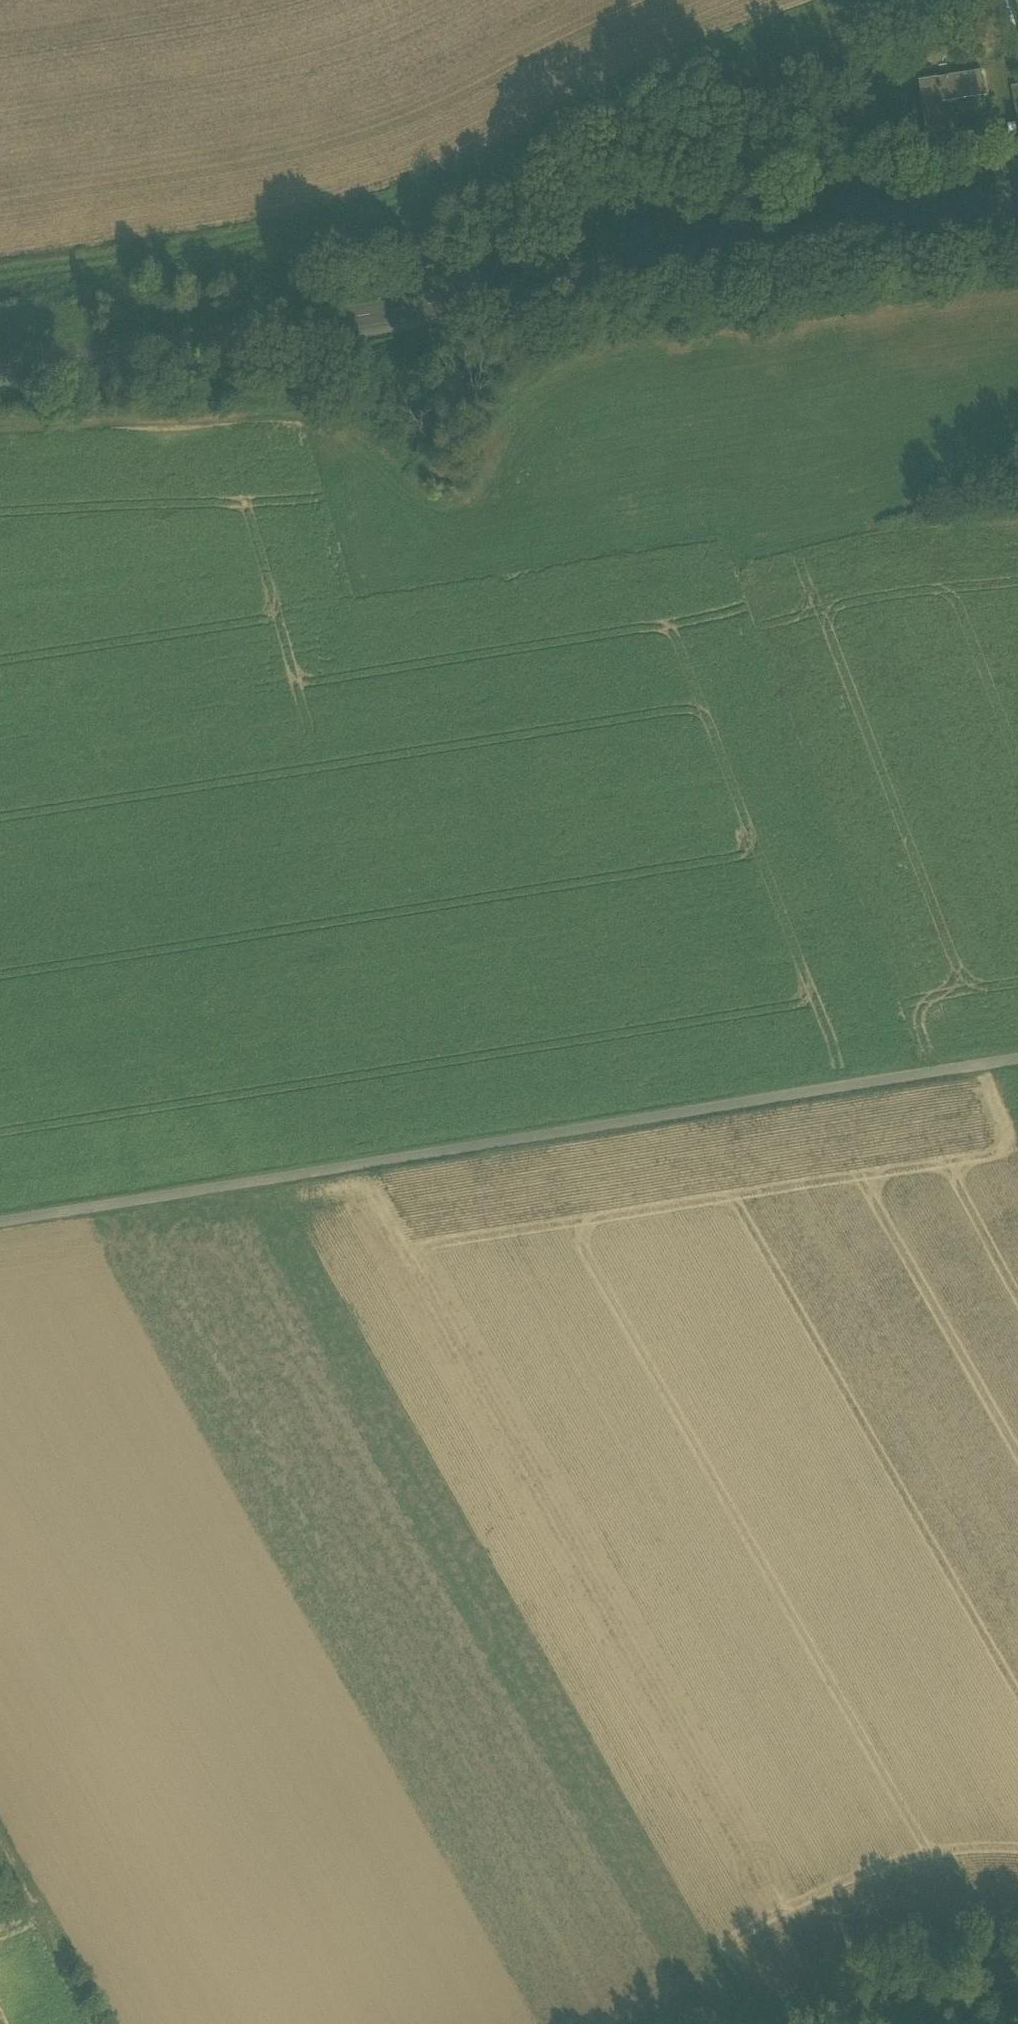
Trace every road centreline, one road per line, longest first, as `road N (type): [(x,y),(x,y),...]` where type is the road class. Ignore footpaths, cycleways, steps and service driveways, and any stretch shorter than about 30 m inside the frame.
road 1 (unclassified): [(0,364),(408,304),(1017,182)]
road 2 (track): [(0,1215),(1017,1053)]
road 3 (track): [(0,1793),(93,1937)]

